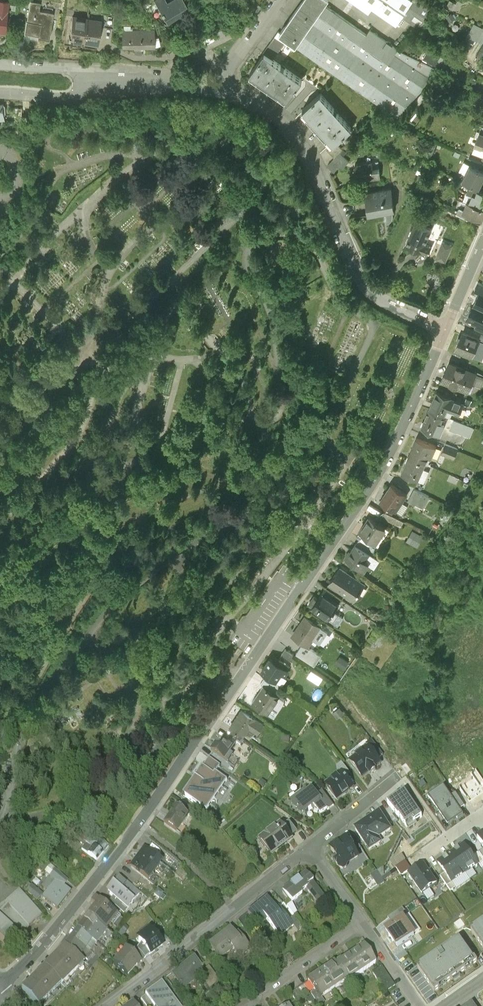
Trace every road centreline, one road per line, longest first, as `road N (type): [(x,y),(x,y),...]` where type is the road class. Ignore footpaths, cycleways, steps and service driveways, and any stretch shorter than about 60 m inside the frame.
road 1 (residential): [(12,978),(55,933),(364,500),(447,324)]
road 2 (residential): [(219,81),(258,94),(300,136),(362,279),(379,296),(447,324)]
road 3 (residential): [(109,1005),(309,847)]
road 4 (residential): [(363,926),(246,1005)]
road 5 (residential): [(94,67),(219,81)]

